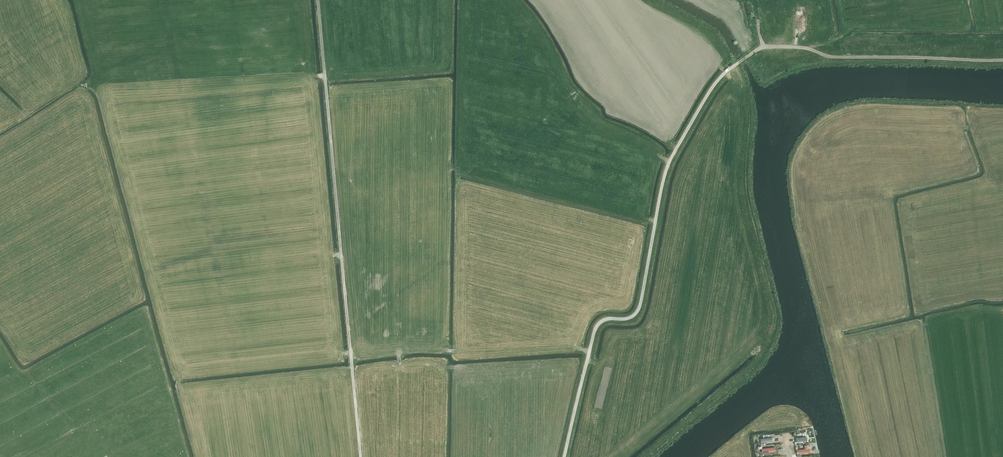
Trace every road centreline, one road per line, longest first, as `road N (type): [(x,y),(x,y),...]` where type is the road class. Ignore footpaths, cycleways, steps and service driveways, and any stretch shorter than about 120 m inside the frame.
road 1 (track): [(318,0),(361,456)]
road 2 (unclassified): [(565,456),(595,329),(637,312),(669,162),(708,94),(738,63)]
road 3 (track): [(764,47),(837,57),(1002,60)]

